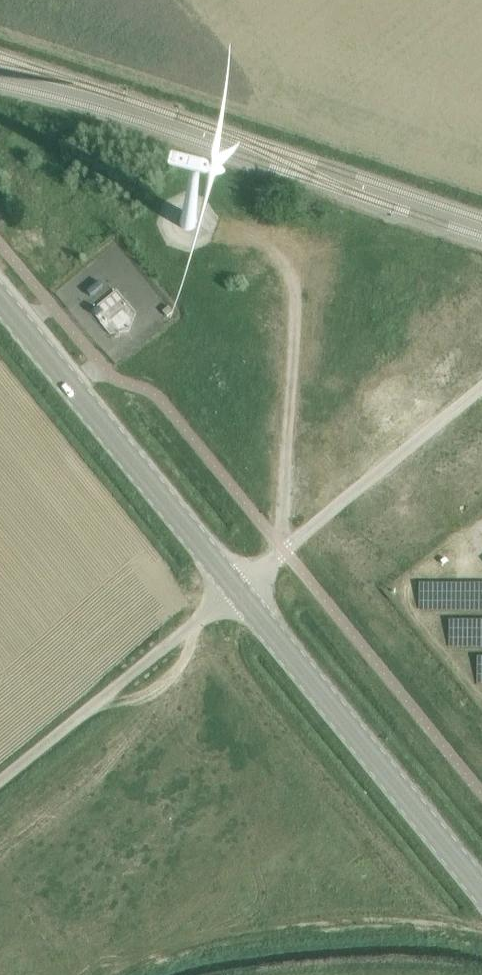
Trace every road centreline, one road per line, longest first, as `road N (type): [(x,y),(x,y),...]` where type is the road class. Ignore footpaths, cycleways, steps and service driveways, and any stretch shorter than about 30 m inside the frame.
road 1 (tertiary): [(481,888),(237,591)]
road 2 (tertiary): [(237,591),(0,298)]
road 3 (track): [(285,550),(295,289),(284,255),(257,237),(216,235)]
road 4 (unclassified): [(237,591),(481,388)]
road 5 (unclassified): [(0,782),(237,591)]

